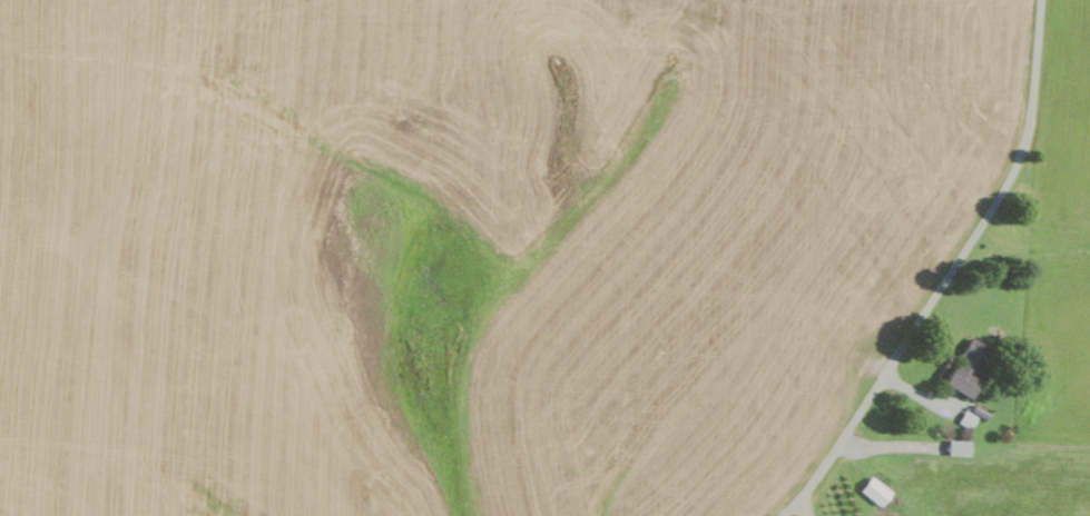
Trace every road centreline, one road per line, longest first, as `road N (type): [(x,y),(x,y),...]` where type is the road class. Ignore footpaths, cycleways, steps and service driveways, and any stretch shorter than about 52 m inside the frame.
road 1 (residential): [(786,515),(826,467),(1023,159),(1042,0)]

